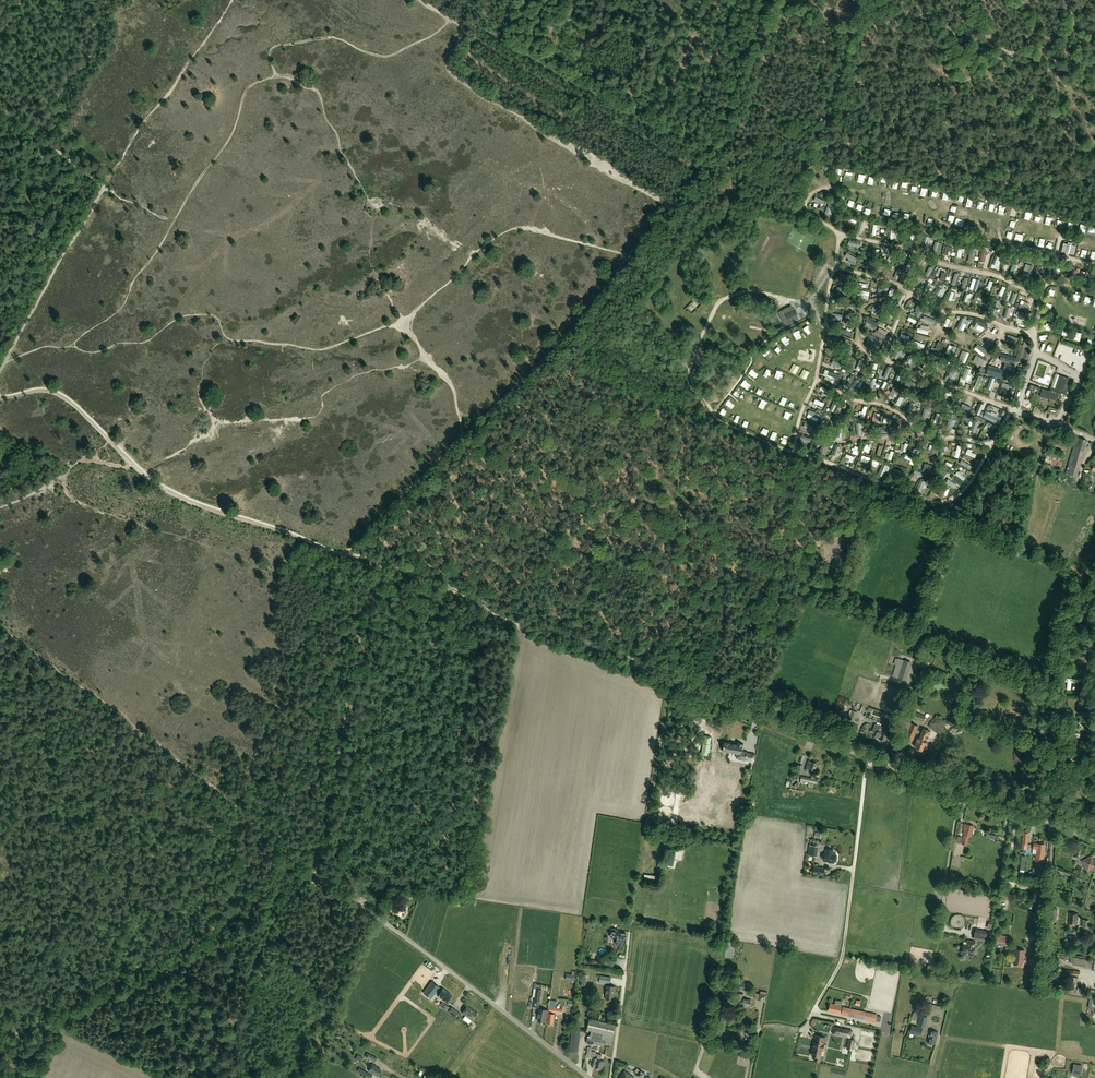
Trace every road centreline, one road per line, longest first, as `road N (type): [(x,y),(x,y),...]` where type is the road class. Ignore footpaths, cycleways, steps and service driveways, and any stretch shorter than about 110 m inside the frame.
road 1 (track): [(704,156),(764,2),(849,31),(808,146),(837,153),(1011,52),(1094,71)]
road 2 (track): [(345,556),(549,355),(632,255)]
road 3 (unclassified): [(1094,841),(710,697)]
road 4 (track): [(148,743),(243,818),(292,645),(345,556)]
road 5 (track): [(345,556),(710,697)]
road 6 (track): [(0,1039),(315,875)]
road 7 (track): [(315,875),(356,609),(373,559)]
road 8 (unclassified): [(589,1077),(379,919)]
road 9 (track): [(135,466),(184,499),(345,556)]
road 10 (track): [(104,188),(4,363)]
road 11 (track): [(704,156),(535,62)]
road 12 (track): [(0,399),(57,395),(135,466)]
road 13 (track): [(874,0),(1011,52)]

